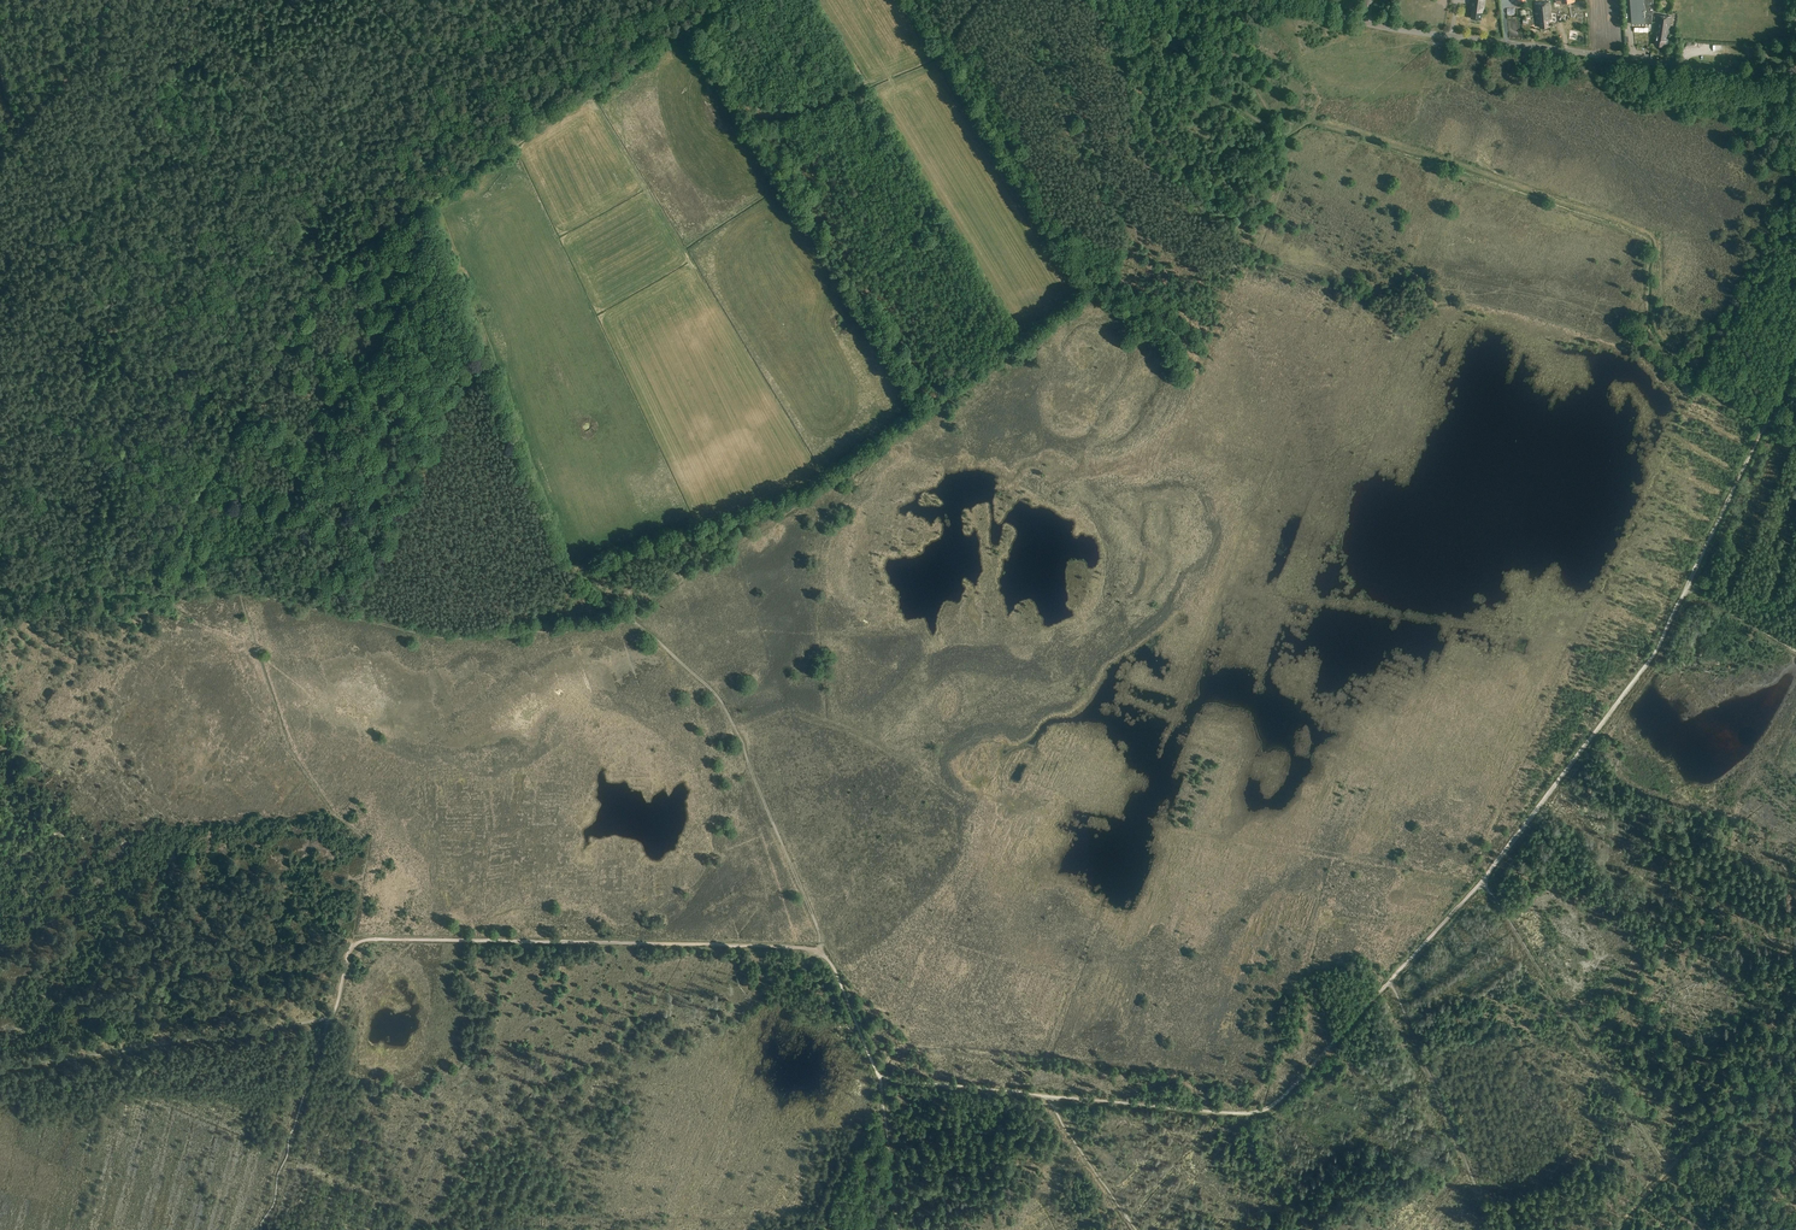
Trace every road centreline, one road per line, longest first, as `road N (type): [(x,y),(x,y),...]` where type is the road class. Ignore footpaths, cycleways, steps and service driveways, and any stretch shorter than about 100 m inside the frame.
road 1 (track): [(823,954),(724,704),(628,617),(451,635),(91,555)]
road 2 (track): [(1032,0),(1120,204),(1127,237),(1117,267),(1071,313),(628,617)]
road 3 (track): [(1795,352),(1654,653),(1483,880)]
road 4 (track): [(823,954),(775,946),(365,939),(349,950),(329,1018)]
road 5 (tertiary): [(1795,71),(1741,72),(1392,29),(1292,0)]
road 6 (track): [(376,232),(726,0)]
road 7 (track): [(1391,980),(1260,1112),(1053,1096)]
road 8 (track): [(1669,1169),(1483,880)]
road 9 (track): [(329,1018),(0,1068)]
road 10 (track): [(1493,1229),(1391,980)]
road 11 (track): [(385,0),(489,157)]
road 12 (track): [(1669,1169),(1795,1033)]
road 13 (track): [(1053,1096),(880,1078)]
road 14 (track): [(1053,1096),(1052,1109),(1137,1229)]
road 15 (track): [(880,1078),(899,1229)]
road 16 (track): [(880,1078),(823,954)]
road 17 (track): [(1483,880),(1391,980)]
road 18 (track): [(1795,650),(1687,586)]

